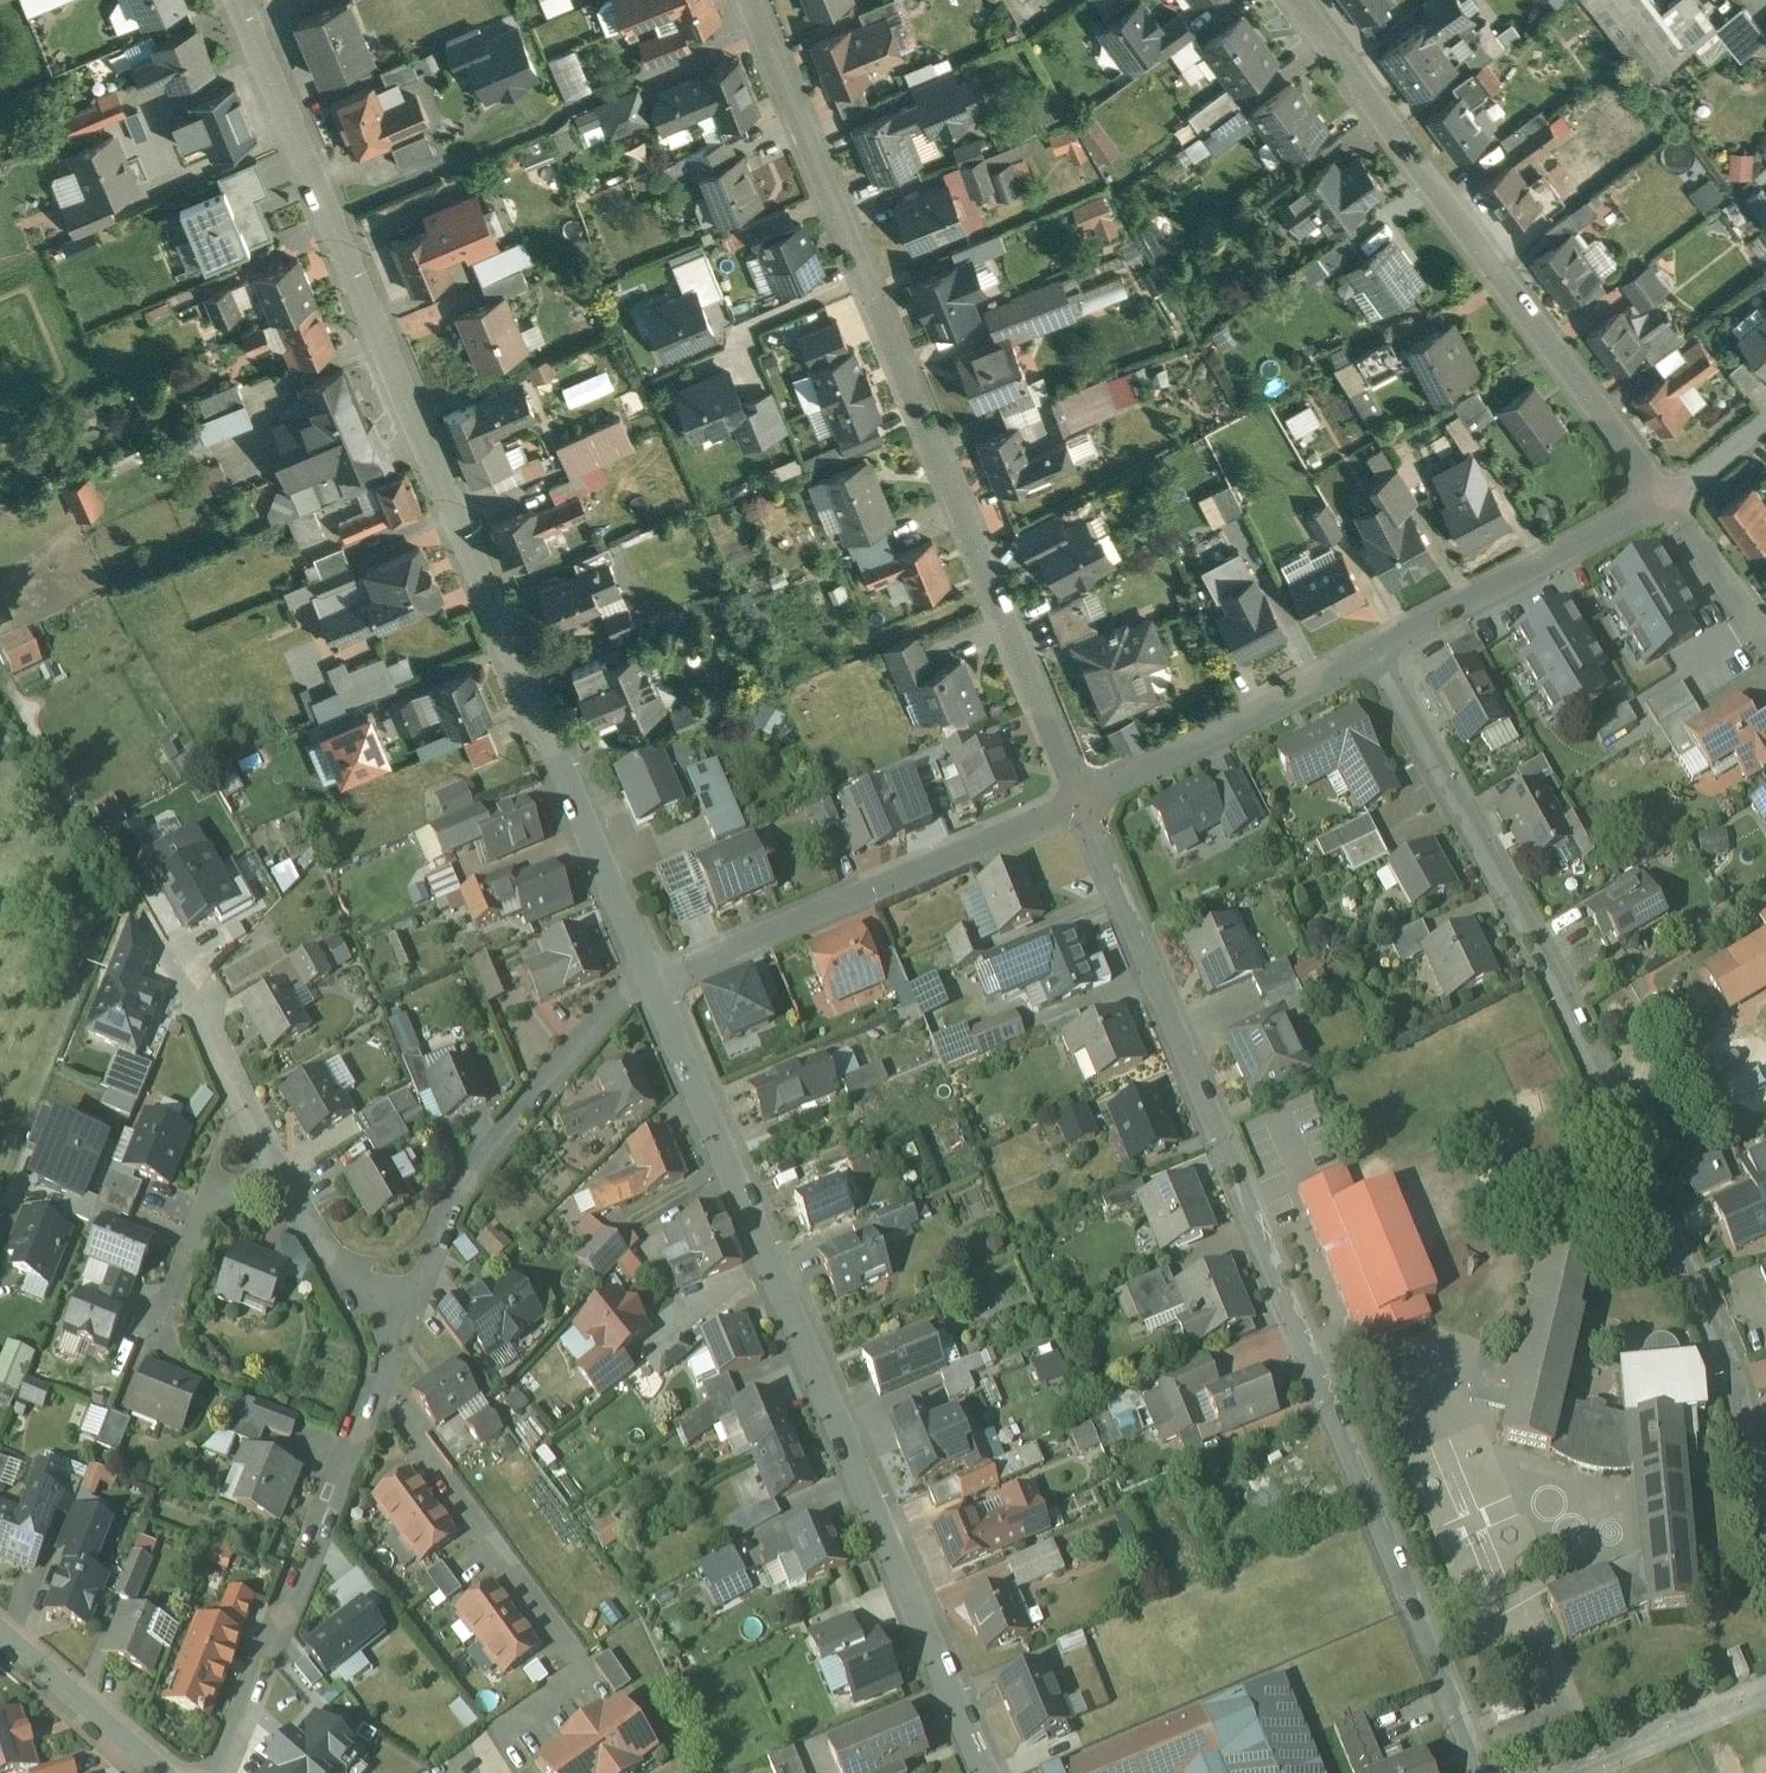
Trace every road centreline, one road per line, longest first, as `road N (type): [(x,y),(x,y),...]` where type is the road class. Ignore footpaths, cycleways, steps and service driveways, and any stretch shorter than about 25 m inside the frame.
road 1 (residential): [(655,981),(240,0)]
road 2 (residential): [(1483,1772),(1080,802)]
road 3 (residential): [(1765,1501),(1742,1396),(1619,1112),(1554,971),(1372,649)]
road 4 (residential): [(1080,802),(751,0)]
road 5 (residential): [(988,1772),(655,981)]
road 6 (residential): [(1668,502),(1298,0)]
road 7 (residential): [(1080,802),(655,981)]
road 8 (residential): [(655,981),(624,994),(460,1185),(392,1343)]
road 9 (residential): [(381,1369),(581,1653),(577,1675),(519,1722)]
road 10 (residential): [(381,1369),(223,1772)]
road 11 (residential): [(1668,502),(1372,649)]
road 12 (residential): [(1372,649),(1080,802)]
road 13 (residential): [(392,1343),(257,1142)]
road 14 (residential): [(165,1772),(0,1630)]
road 15 (residential): [(257,1142),(219,1189),(159,1332)]
road 16 (residential): [(257,1142),(179,959)]
road 17 (residential): [(1765,634),(1668,502)]
road 18 (residential): [(1765,420),(1668,502)]

